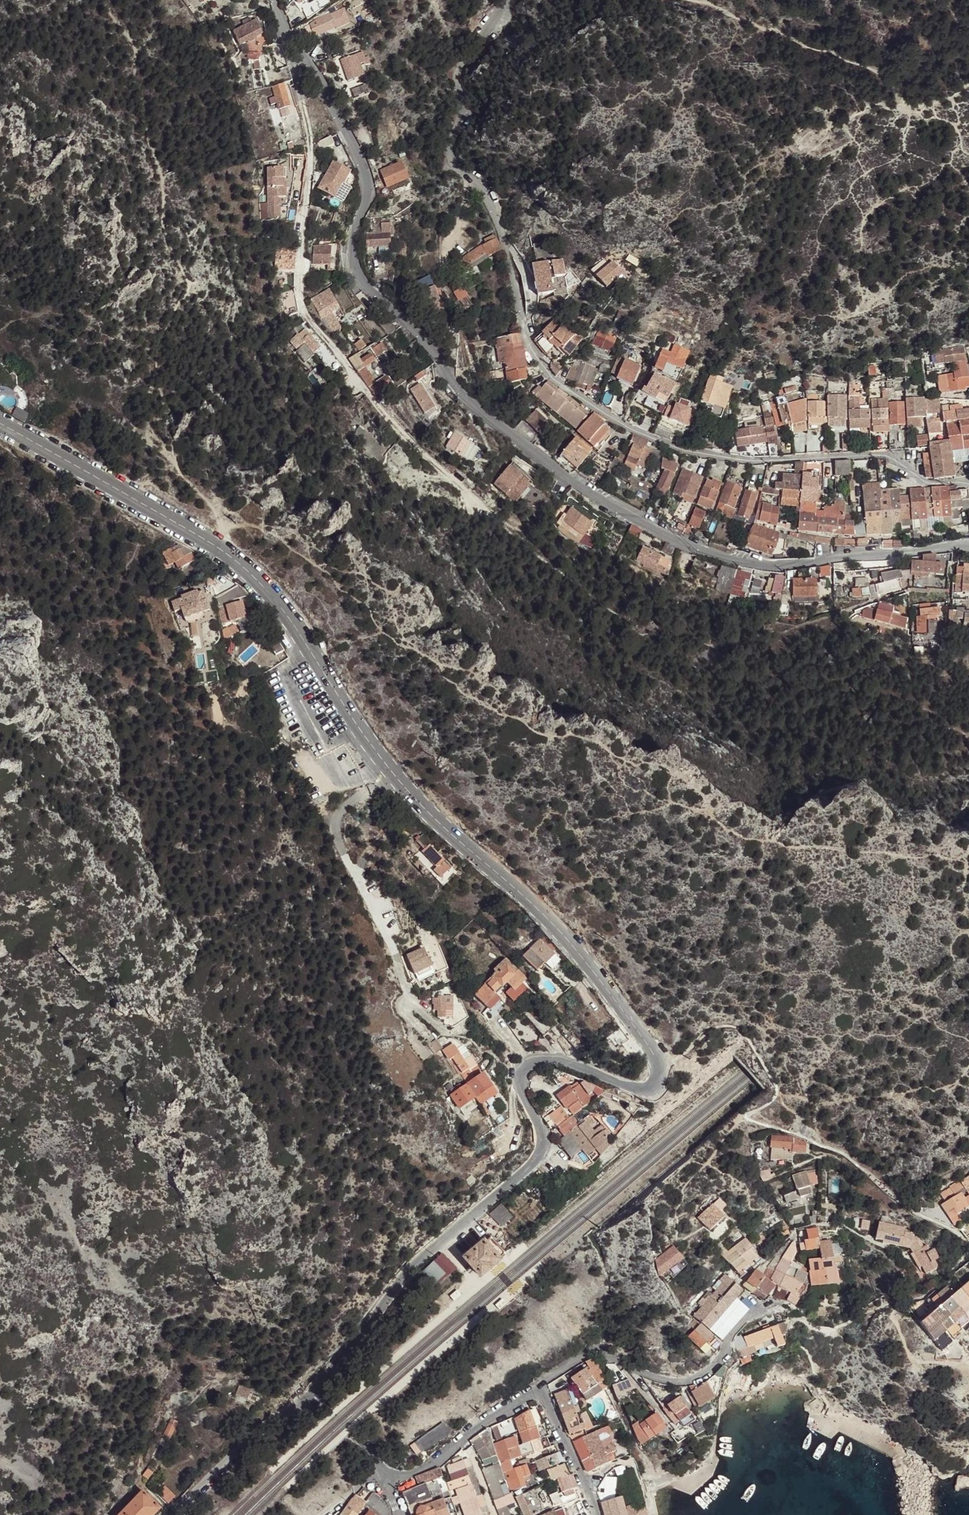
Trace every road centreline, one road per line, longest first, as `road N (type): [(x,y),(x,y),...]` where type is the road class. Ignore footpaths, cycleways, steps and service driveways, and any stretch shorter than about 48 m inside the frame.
road 1 (tertiary): [(0,421),(220,547),(251,572),(407,790),(560,933),(655,1056),(657,1079),(643,1089),(565,1061),(529,1064),(523,1085),(543,1132),(540,1152),(411,1270),(319,1393)]
road 2 (unclassified): [(276,0),(283,30),(358,143),(369,177),(352,260),(463,388),(577,482),(725,560),(773,567),(968,547)]
road 3 (residential): [(506,0),(466,58),(466,112),(451,140),(456,163),(490,198),(521,265),(525,320),(553,378),(609,416),(700,453),(755,461),(878,455),(923,481),(968,484)]
road 4 (residential): [(614,1355),(665,1379),(689,1381),(748,1315),(785,1305)]
road 5 (unclassified): [(178,1514),(268,1423),(319,1393)]
road 6 (unclassified): [(388,1478),(433,1464),(540,1386)]
road 7 (unclassified): [(540,1386),(597,1514)]

